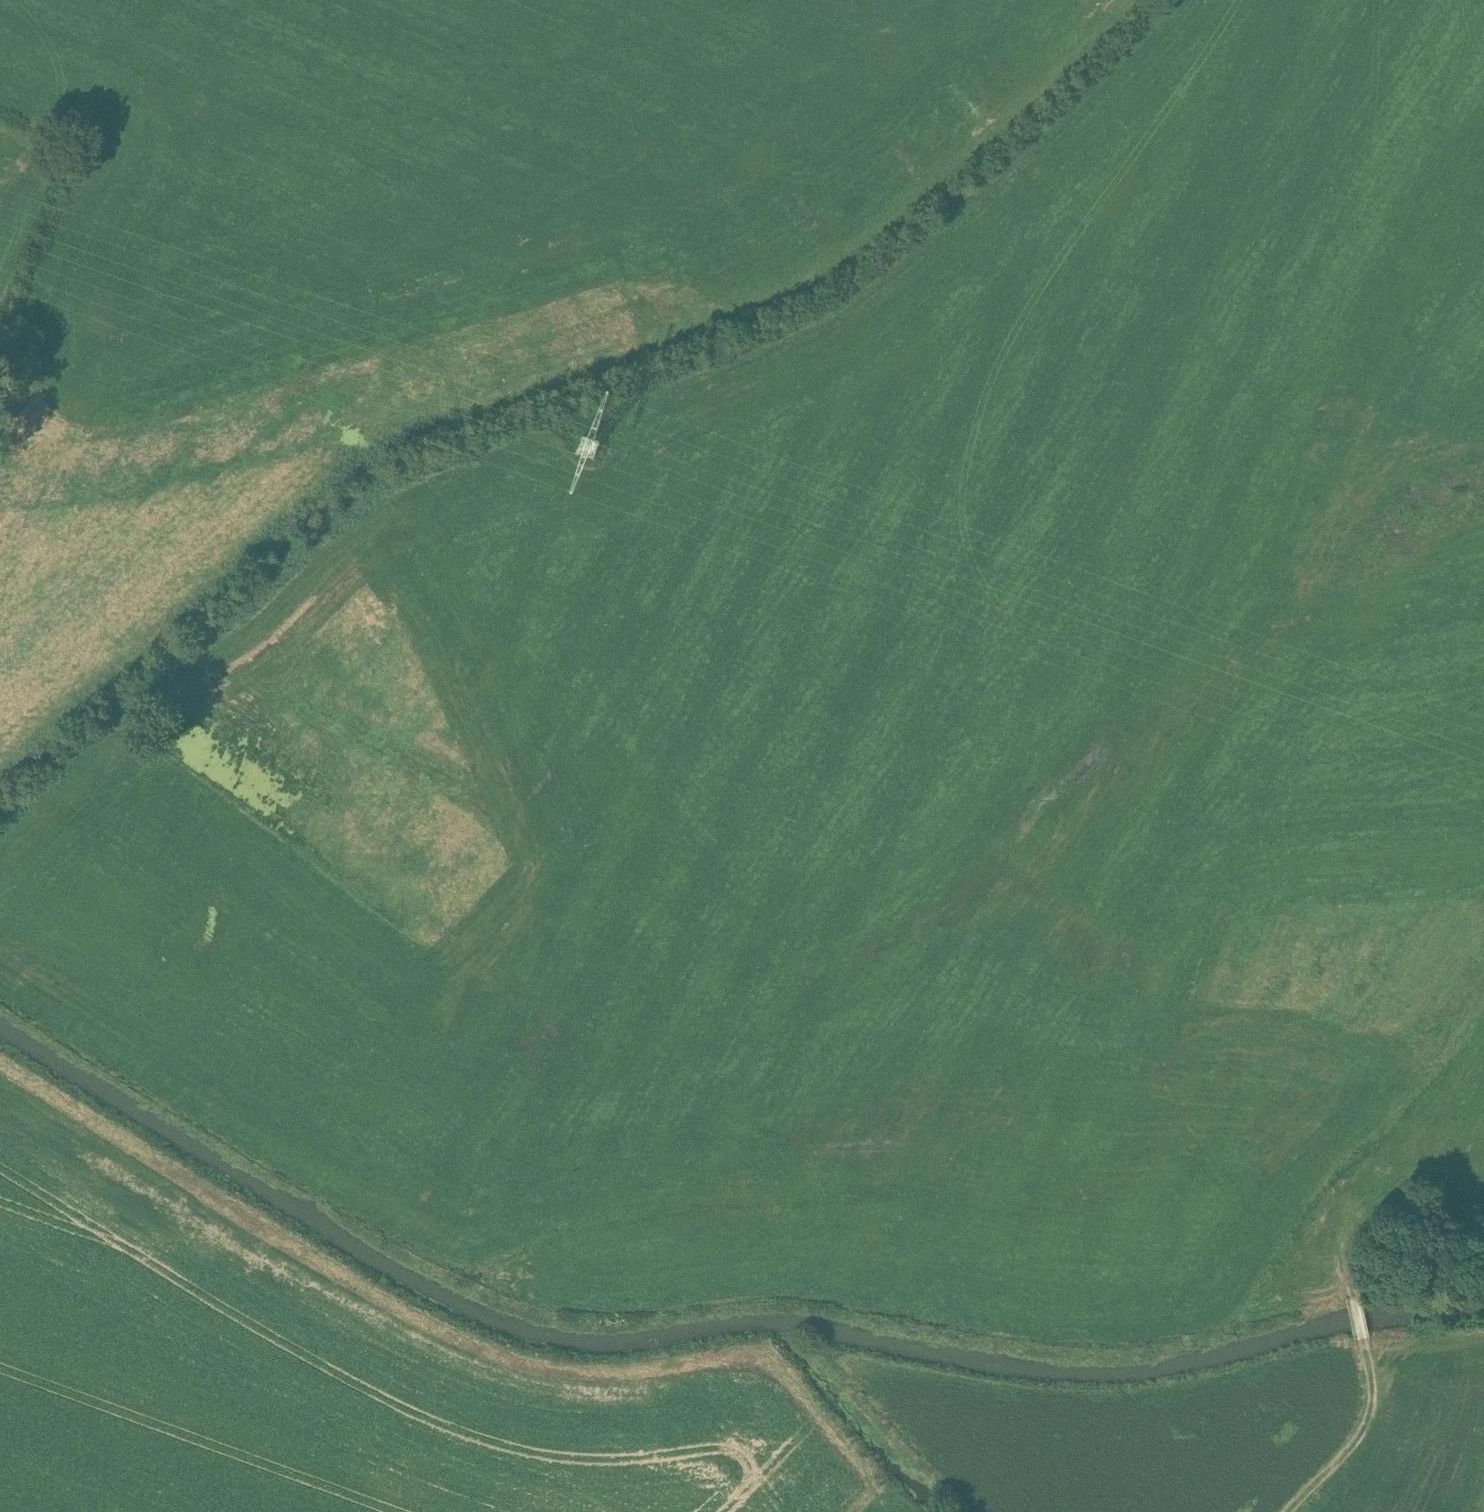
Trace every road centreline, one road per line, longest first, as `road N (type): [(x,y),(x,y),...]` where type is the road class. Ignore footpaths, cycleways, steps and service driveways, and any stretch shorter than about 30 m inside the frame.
road 1 (track): [(1288,1511),(1357,1437),(1372,1393),(1346,1238),(1375,1200),(1454,1196),(1483,1214)]

